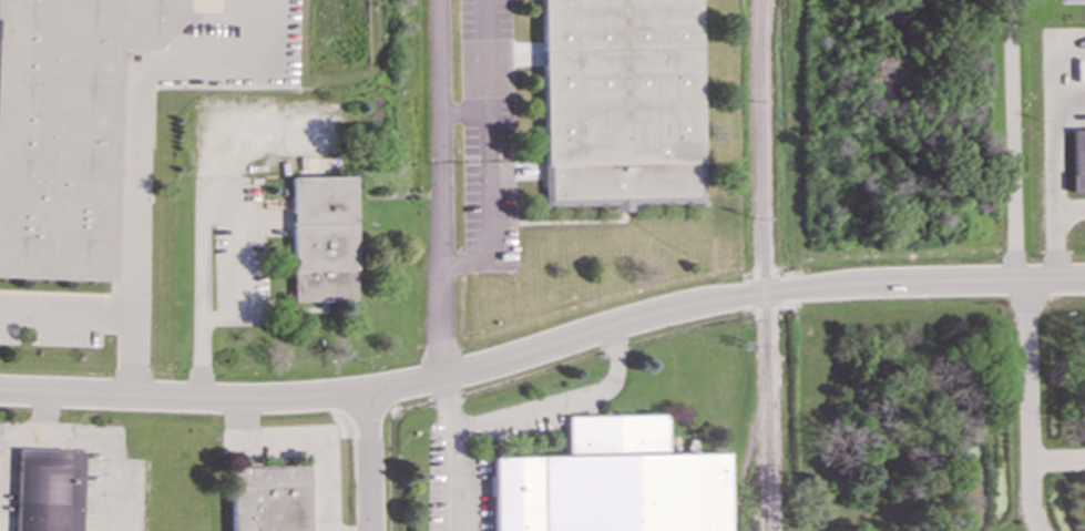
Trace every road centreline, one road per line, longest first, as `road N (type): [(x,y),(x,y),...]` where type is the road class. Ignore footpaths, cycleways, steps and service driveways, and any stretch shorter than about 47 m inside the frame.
road 1 (residential): [(1084,281),(765,295),(472,374),(354,396),(229,401),(0,392)]
road 2 (residential): [(369,394),(372,530)]

